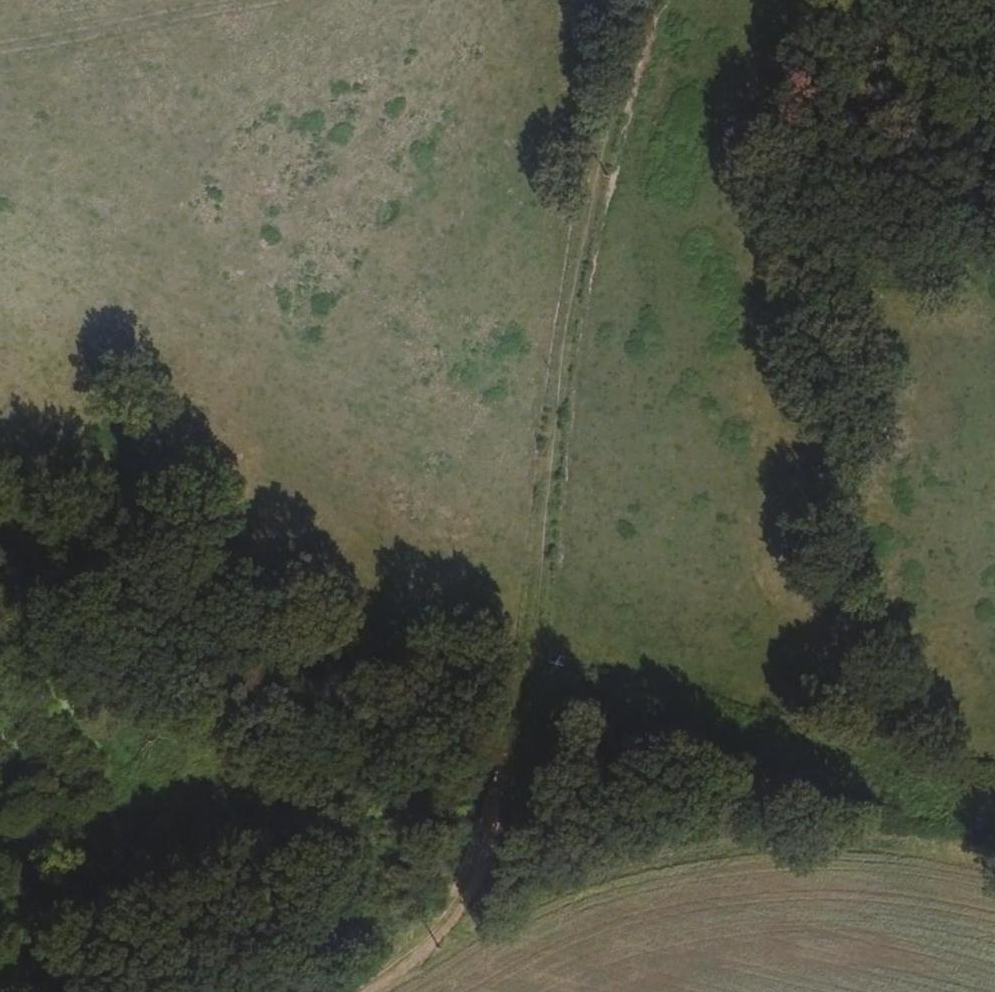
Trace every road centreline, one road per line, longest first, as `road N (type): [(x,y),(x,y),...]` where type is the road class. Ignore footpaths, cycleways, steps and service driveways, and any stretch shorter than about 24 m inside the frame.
road 1 (track): [(669,0),(587,249),(552,492),(544,660),(445,911)]
road 2 (track): [(994,843),(757,837),(526,881),(445,911)]

